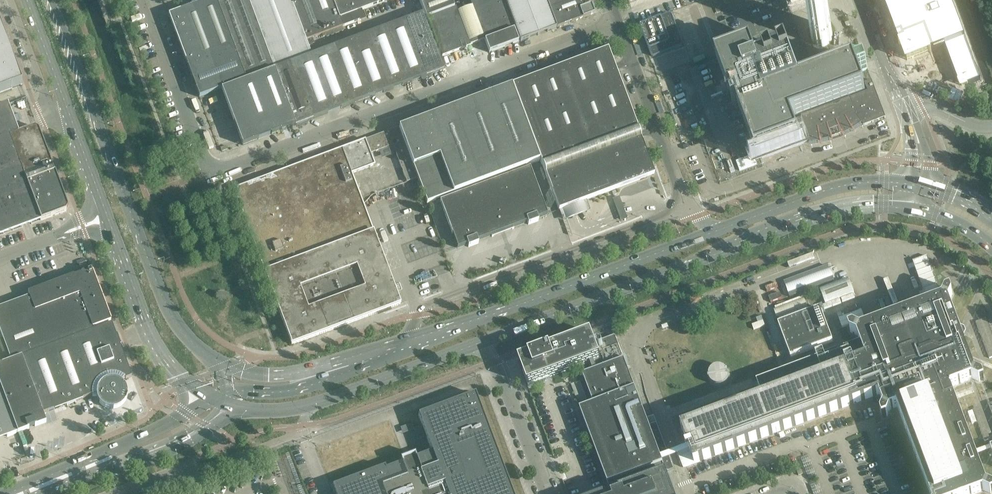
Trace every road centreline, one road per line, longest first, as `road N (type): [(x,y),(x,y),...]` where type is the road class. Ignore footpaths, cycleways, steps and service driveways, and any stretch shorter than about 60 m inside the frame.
road 1 (primary): [(486,341),(820,215),(872,206),(920,210)]
road 2 (unclassified): [(209,176),(618,23)]
road 3 (primary): [(220,363),(168,306),(53,0)]
road 4 (primary): [(713,231),(401,342)]
road 5 (unclassified): [(679,212),(414,307),(401,342)]
road 6 (primary): [(227,405),(264,412),(308,405),(486,341)]
road 7 (primary): [(212,397),(0,493)]
road 8 (primary): [(922,186),(840,186),(713,231)]
road 9 (primary): [(108,218),(152,334),(180,373),(212,397)]
road 10 (primary): [(43,493),(185,439),(227,405)]
road 11 (unclassified): [(114,493),(299,438)]
road 12 (unclassified): [(209,176),(147,5)]
road 13 (unclassified): [(678,181),(618,23)]
road 14 (unclassified): [(10,0),(51,112),(73,125)]
road 15 (primary): [(26,0),(73,125)]
road 16 (primary): [(348,358),(278,376),(220,363)]
road 17 (primary): [(348,358),(301,388),(227,391)]

